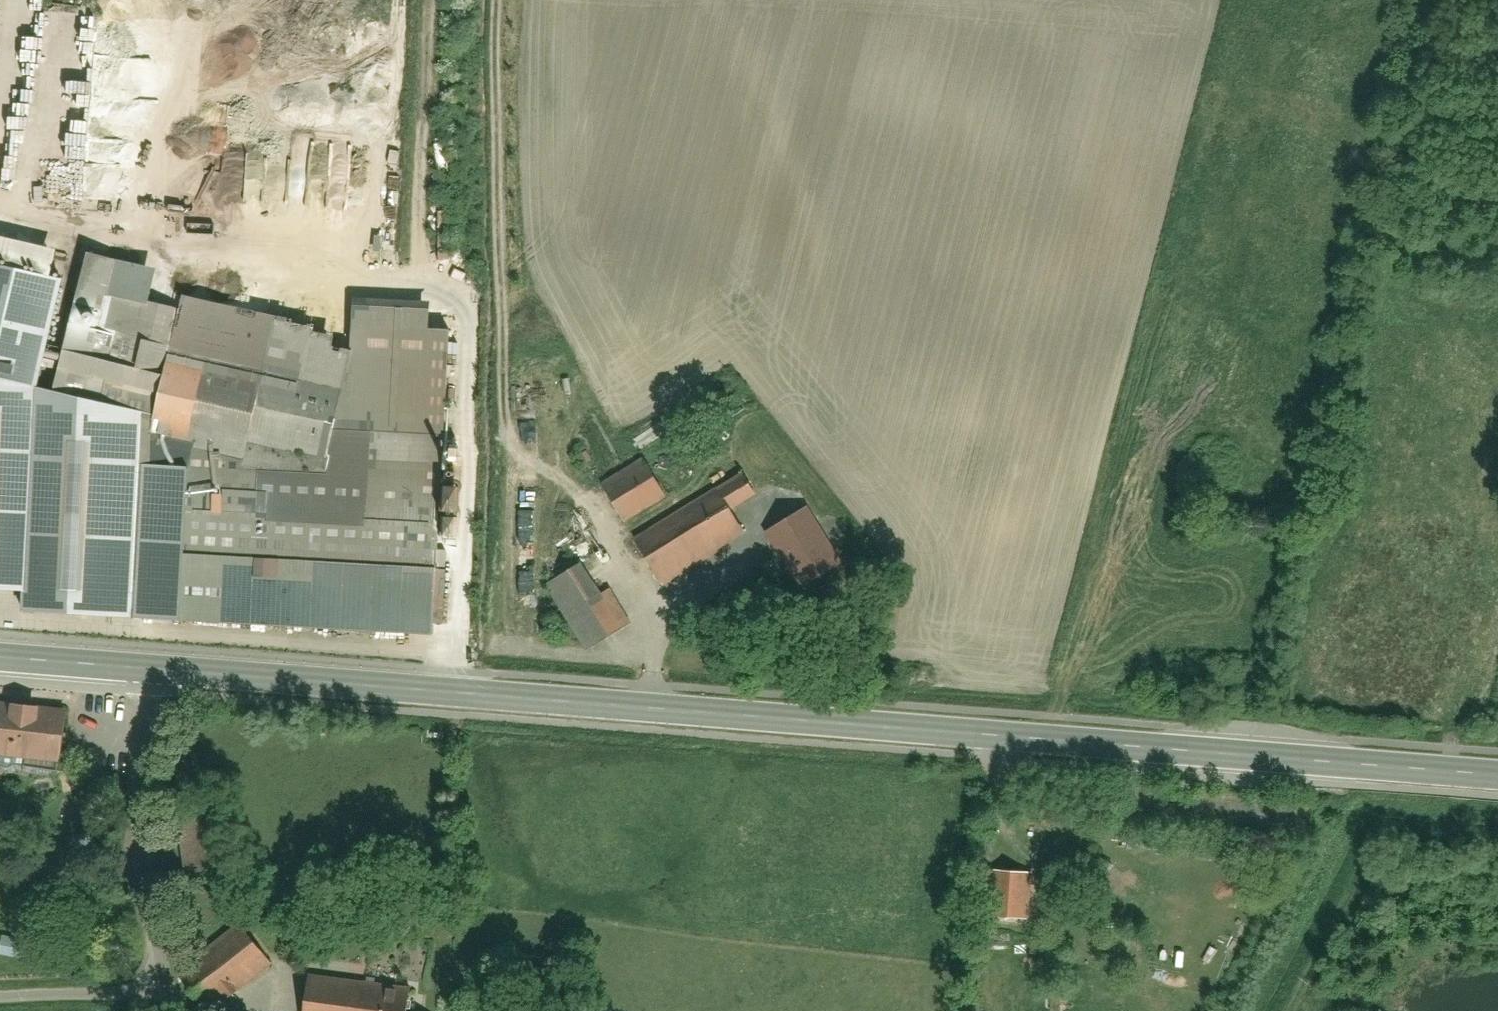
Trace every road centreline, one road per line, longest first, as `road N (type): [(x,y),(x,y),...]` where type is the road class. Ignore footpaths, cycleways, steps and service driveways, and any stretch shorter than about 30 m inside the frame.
road 1 (primary): [(149,672),(1497,777)]
road 2 (residential): [(167,987),(138,812),(149,672)]
road 3 (residential): [(0,993),(167,987)]
road 4 (primary): [(0,661),(149,672)]

